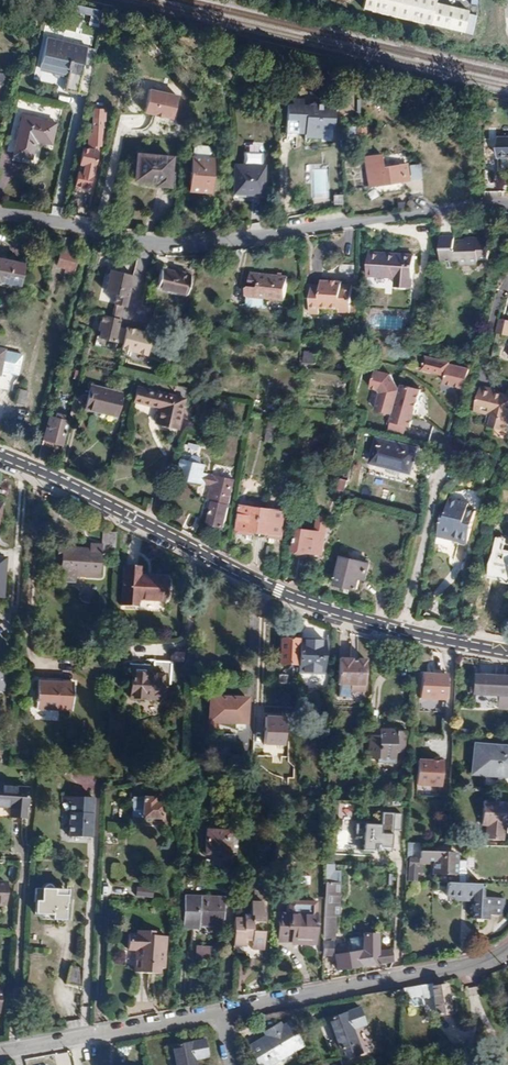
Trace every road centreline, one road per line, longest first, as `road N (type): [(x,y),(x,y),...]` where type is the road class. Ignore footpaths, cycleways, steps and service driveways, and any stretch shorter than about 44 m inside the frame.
road 1 (tertiary): [(0,456),(317,607),(507,652)]
road 2 (residential): [(0,217),(149,243),(230,241),(450,200),(507,200)]
road 3 (residential): [(58,0),(356,72)]
road 4 (residential): [(220,1010),(485,962),(507,949)]
road 5 (residential): [(0,1050),(220,1010)]

